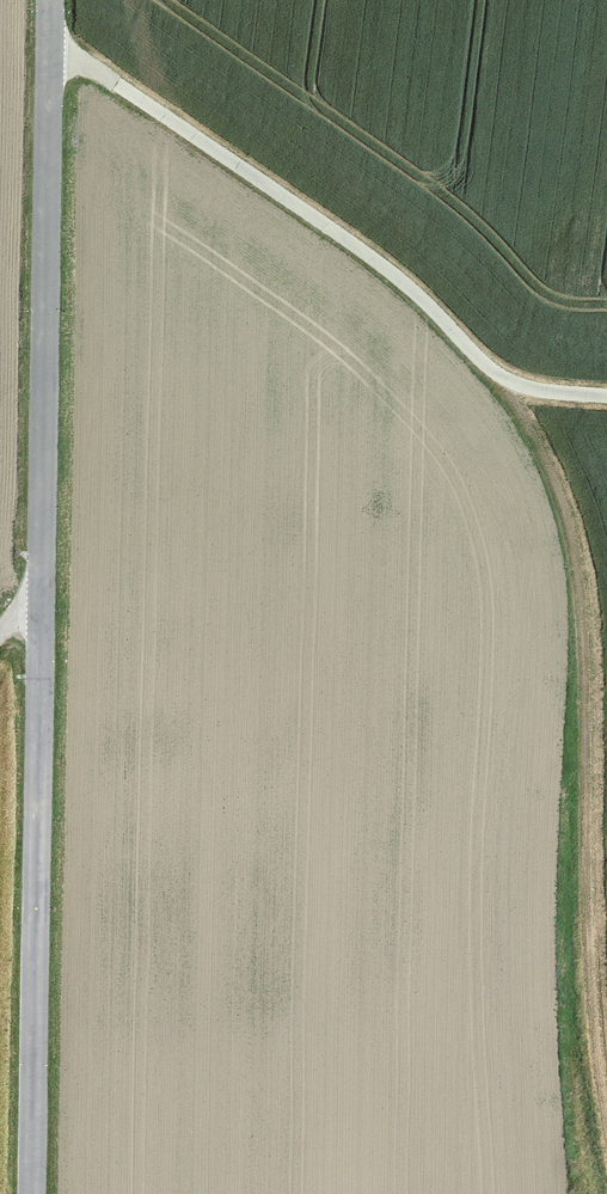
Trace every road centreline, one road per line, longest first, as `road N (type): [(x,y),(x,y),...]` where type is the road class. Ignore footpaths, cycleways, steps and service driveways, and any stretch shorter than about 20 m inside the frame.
road 1 (tertiary): [(30,1193),(46,0)]
road 2 (track): [(606,1128),(585,894),(587,680),(575,535),(492,375)]
road 3 (track): [(45,39),(384,267),(492,375),(606,393)]

